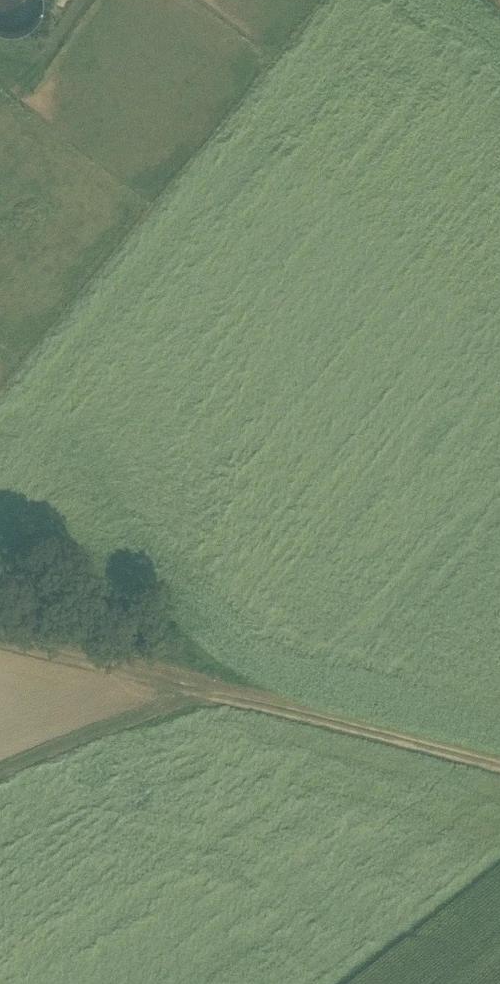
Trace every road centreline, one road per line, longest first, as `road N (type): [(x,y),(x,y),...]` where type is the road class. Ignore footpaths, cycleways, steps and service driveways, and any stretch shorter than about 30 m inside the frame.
road 1 (track): [(0,640),(499,766)]
road 2 (track): [(0,783),(188,689)]

